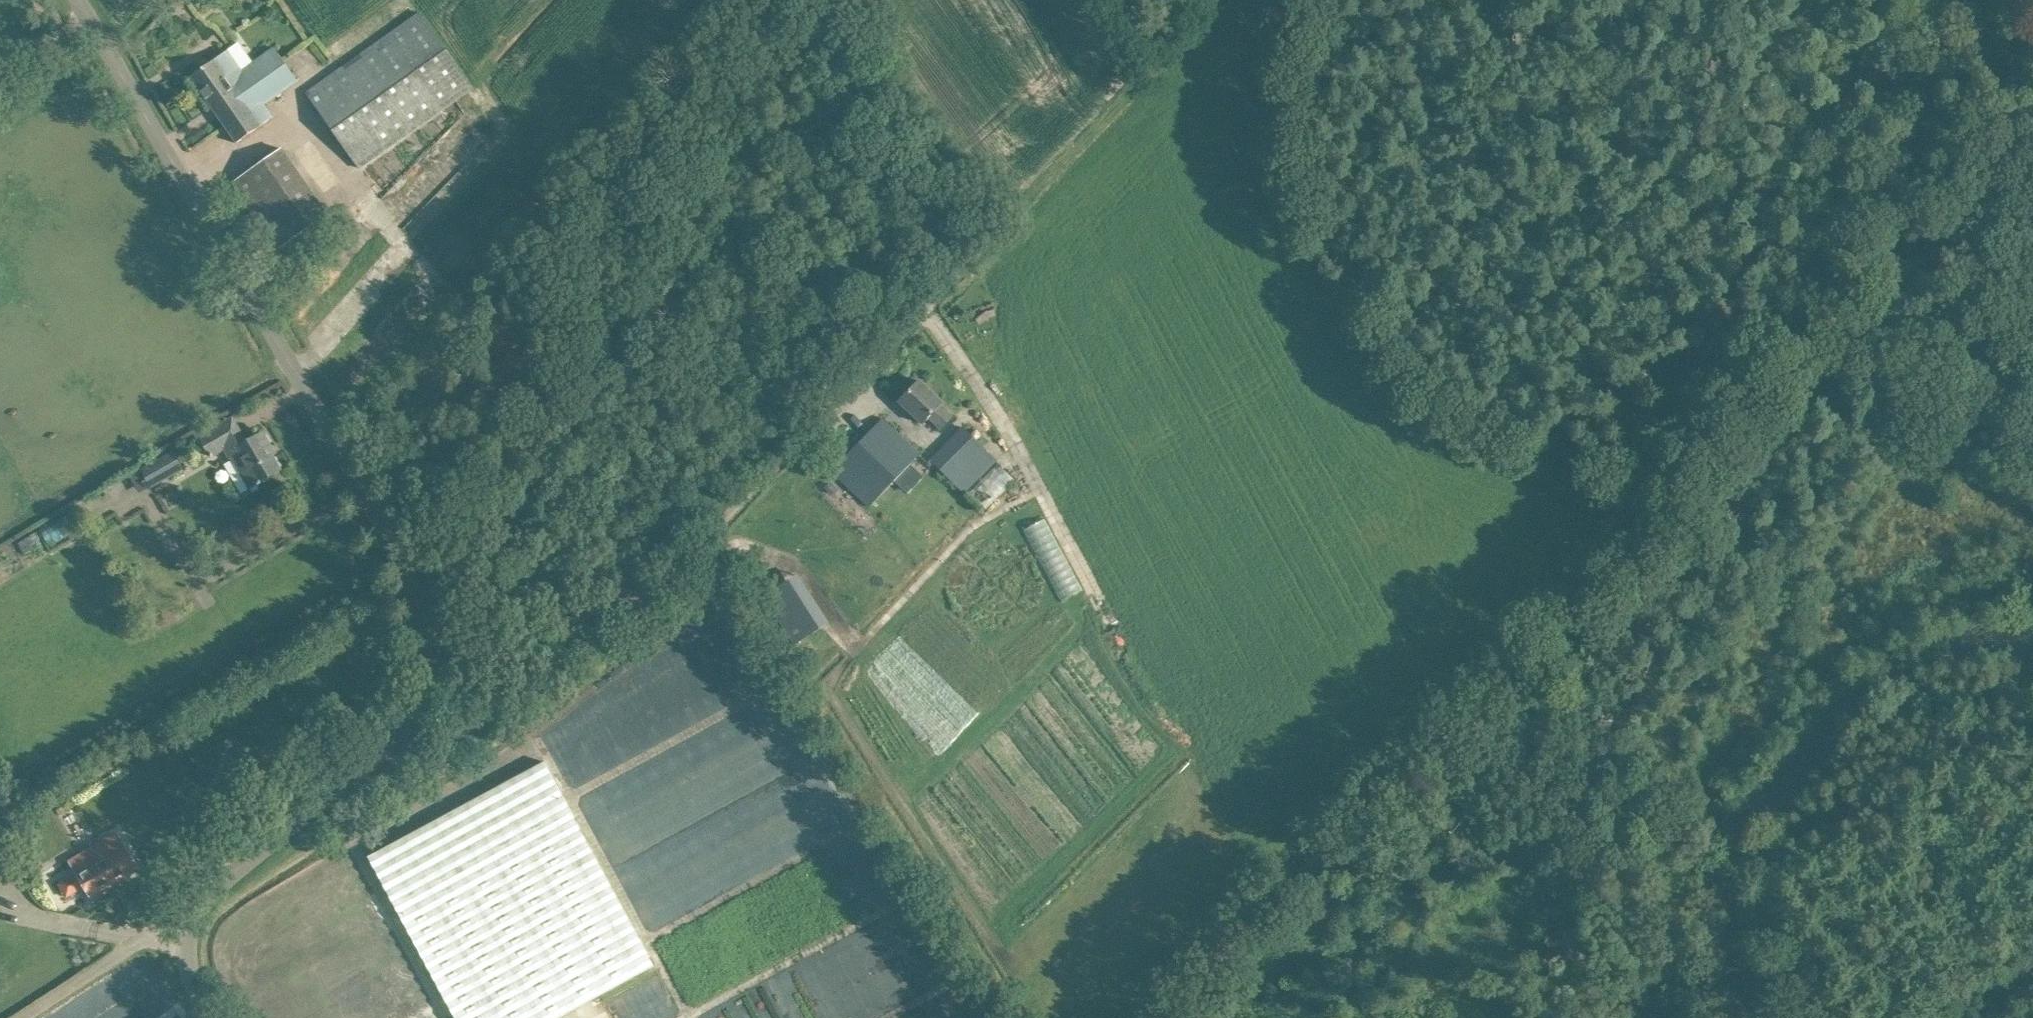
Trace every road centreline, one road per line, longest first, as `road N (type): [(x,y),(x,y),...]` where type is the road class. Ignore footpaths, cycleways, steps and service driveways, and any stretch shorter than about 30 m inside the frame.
road 1 (track): [(2014,90),(1919,233),(1747,438),(1167,1017)]
road 2 (unclassified): [(189,921),(214,888),(401,730),(425,685),(428,635),(404,553),(78,0)]
road 3 (track): [(1007,1017),(711,540)]
road 4 (unclassified): [(189,921),(164,922),(21,1017)]
road 5 (track): [(404,553),(557,603)]

